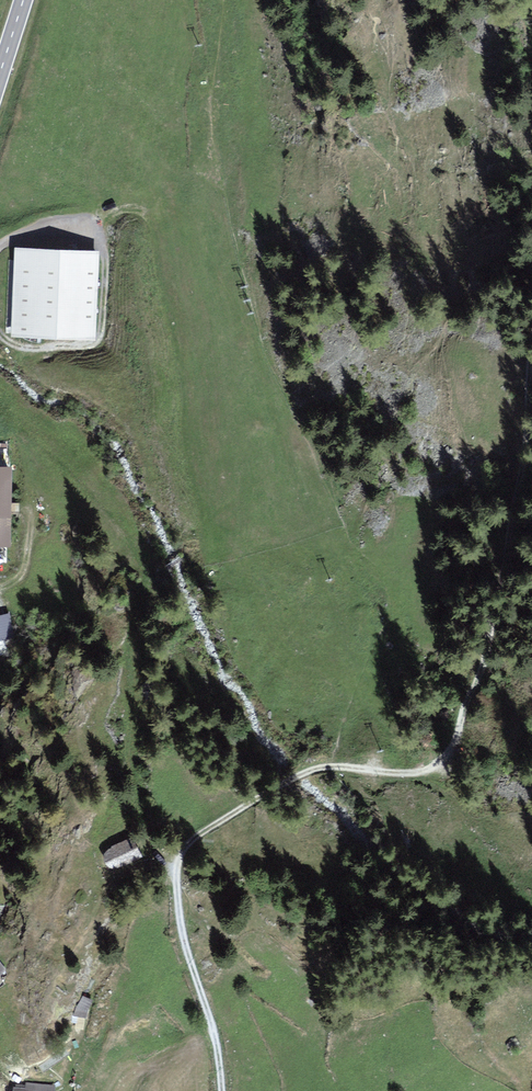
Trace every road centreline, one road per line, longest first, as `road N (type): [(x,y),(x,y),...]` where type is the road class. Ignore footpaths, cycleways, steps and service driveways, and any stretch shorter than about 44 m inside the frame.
road 1 (track): [(531,386),(489,648),(451,759),(396,775),(330,767)]
road 2 (track): [(160,853),(137,810),(129,631),(153,577),(108,512),(13,433)]
road 3 (track): [(330,767),(223,822),(180,857),(182,932),(221,1082)]

